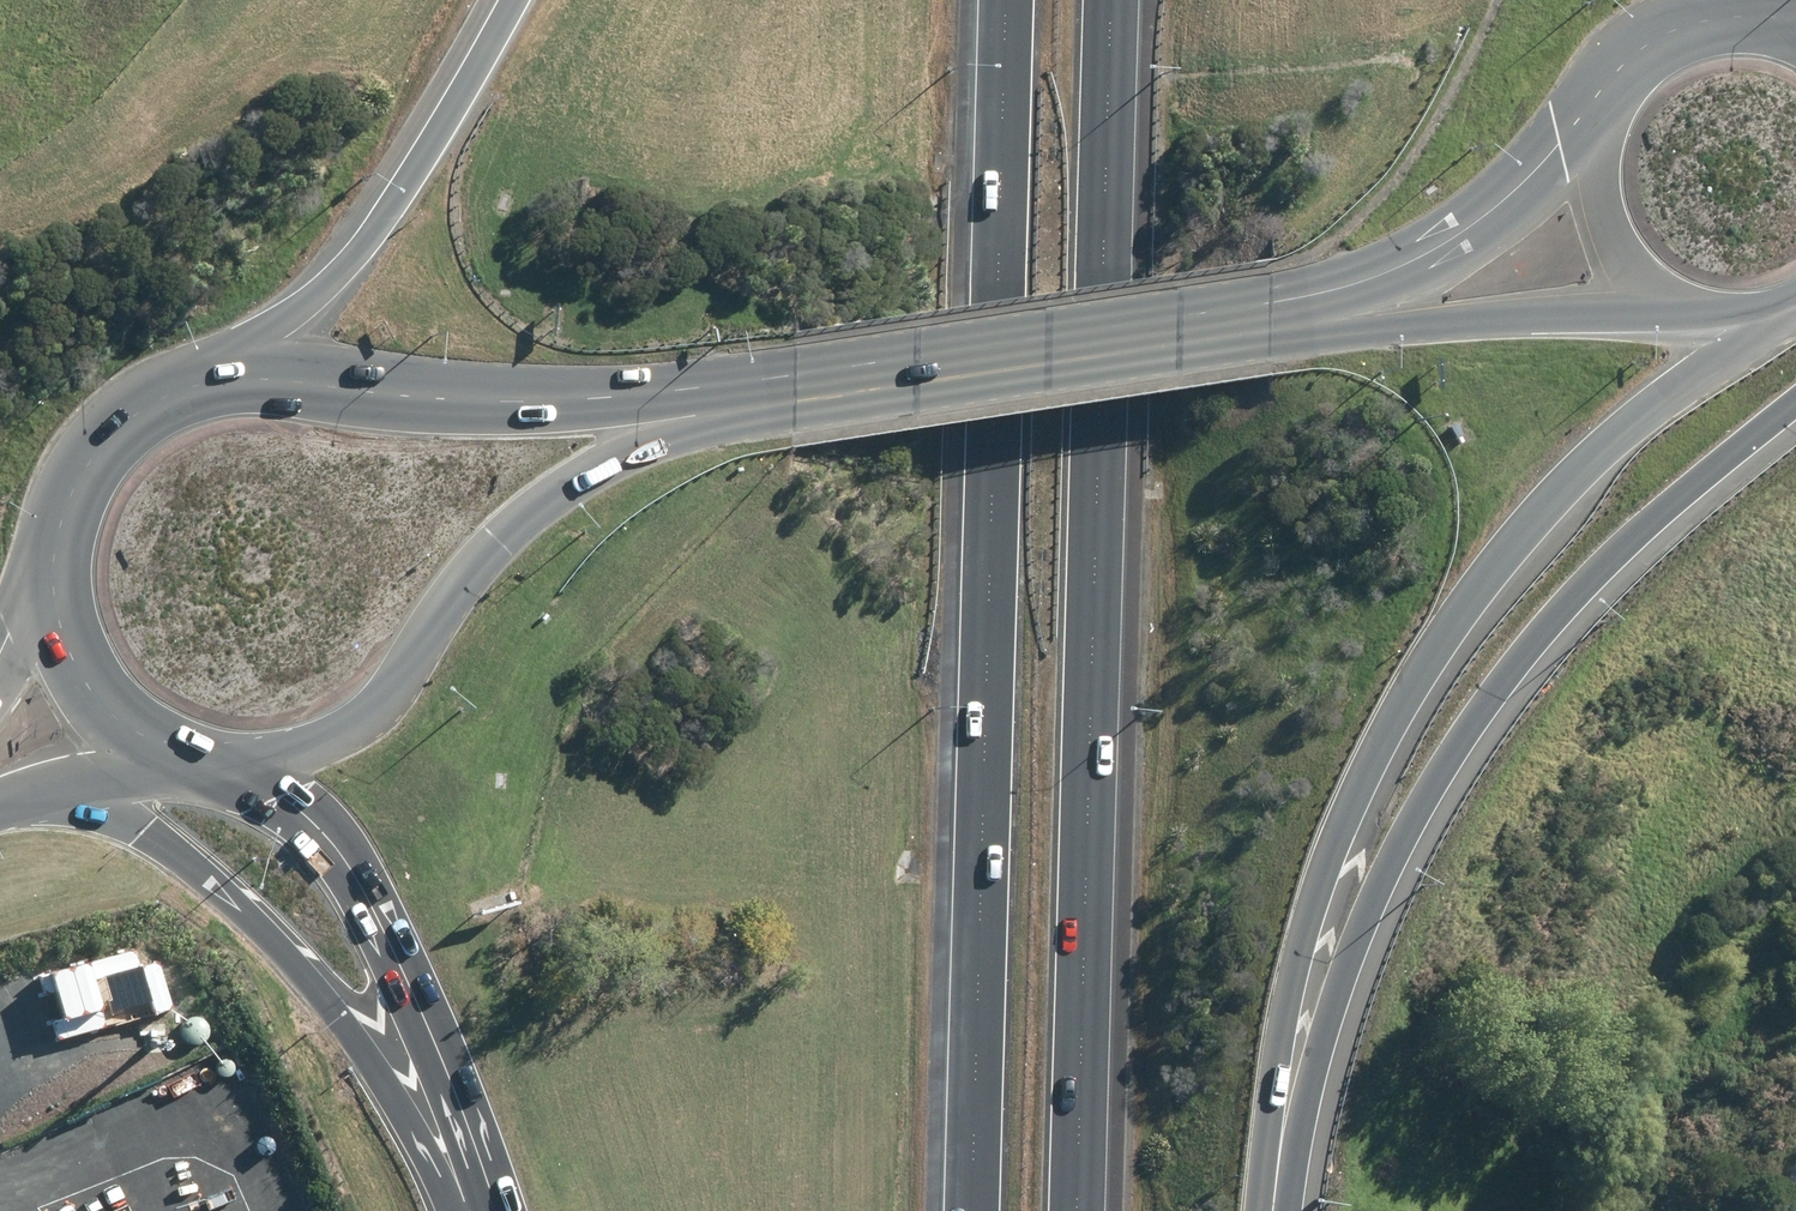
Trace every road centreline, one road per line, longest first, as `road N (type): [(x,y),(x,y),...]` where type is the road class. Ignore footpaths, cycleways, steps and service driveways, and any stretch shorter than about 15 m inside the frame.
road 1 (primary): [(1672,301),(791,415),(632,452),(545,503),(502,540),(366,719),(272,761)]
road 2 (primary): [(201,384),(242,379),(442,400),(597,399),(1271,305),(1372,278),(1461,240),(1597,146)]
road 3 (motorway): [(973,1210),(1011,0)]
road 4 (motorway): [(1111,0),(1079,1210)]
road 5 (motorway): [(1763,318),(1570,477),(1456,618),(1356,789),(1298,934),(1275,1038),(1275,1210)]
road 6 (motorway): [(1795,400),(1621,547),(1490,695),(1383,874),(1275,1210)]
road 7 (motorway): [(463,1210),(426,1133),(244,899),(147,823),(33,798)]
road 8 (motorway): [(498,1210),(432,1001),(333,824),(272,761)]
road 9 (motorway): [(201,384),(292,316),(349,259),(403,190),(515,0)]
road 10 (primary): [(183,752),(118,721),(95,695),(62,630),(54,557)]
road 11 (primary): [(54,557),(75,488),(109,440),(144,409),(201,384)]
road 12 (primary): [(1597,146),(1628,77),(1691,33),(1728,24)]
road 13 (primary): [(1672,301),(1635,273),(1609,236),(1596,192),(1597,146)]
road 14 (primary): [(183,752),(33,798)]

